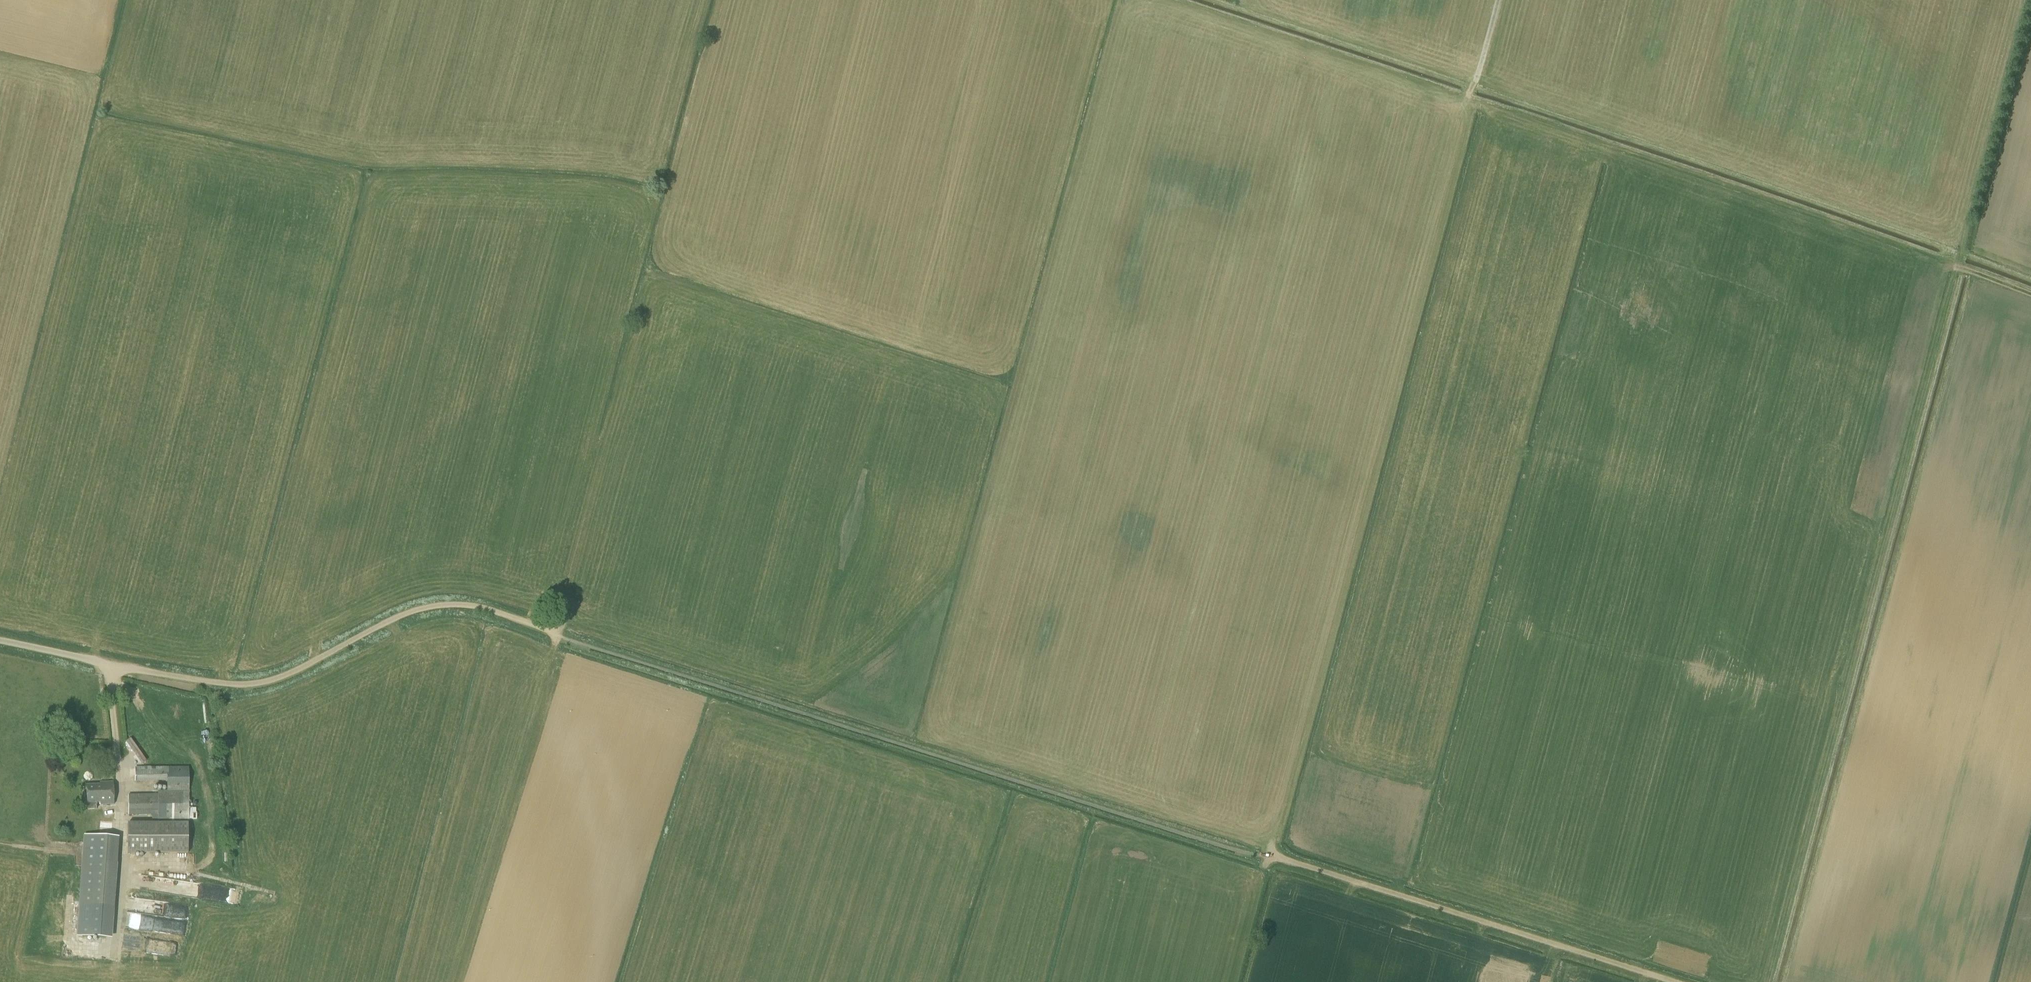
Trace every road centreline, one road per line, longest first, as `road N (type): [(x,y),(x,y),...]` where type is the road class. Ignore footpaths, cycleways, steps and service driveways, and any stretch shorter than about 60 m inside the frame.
road 1 (track): [(1766,981),(2028,0)]
road 2 (unclassified): [(562,639),(481,610),(440,608),(378,628),(281,681),(239,688),(0,643)]
road 3 (unclassified): [(1676,981),(1273,855)]

